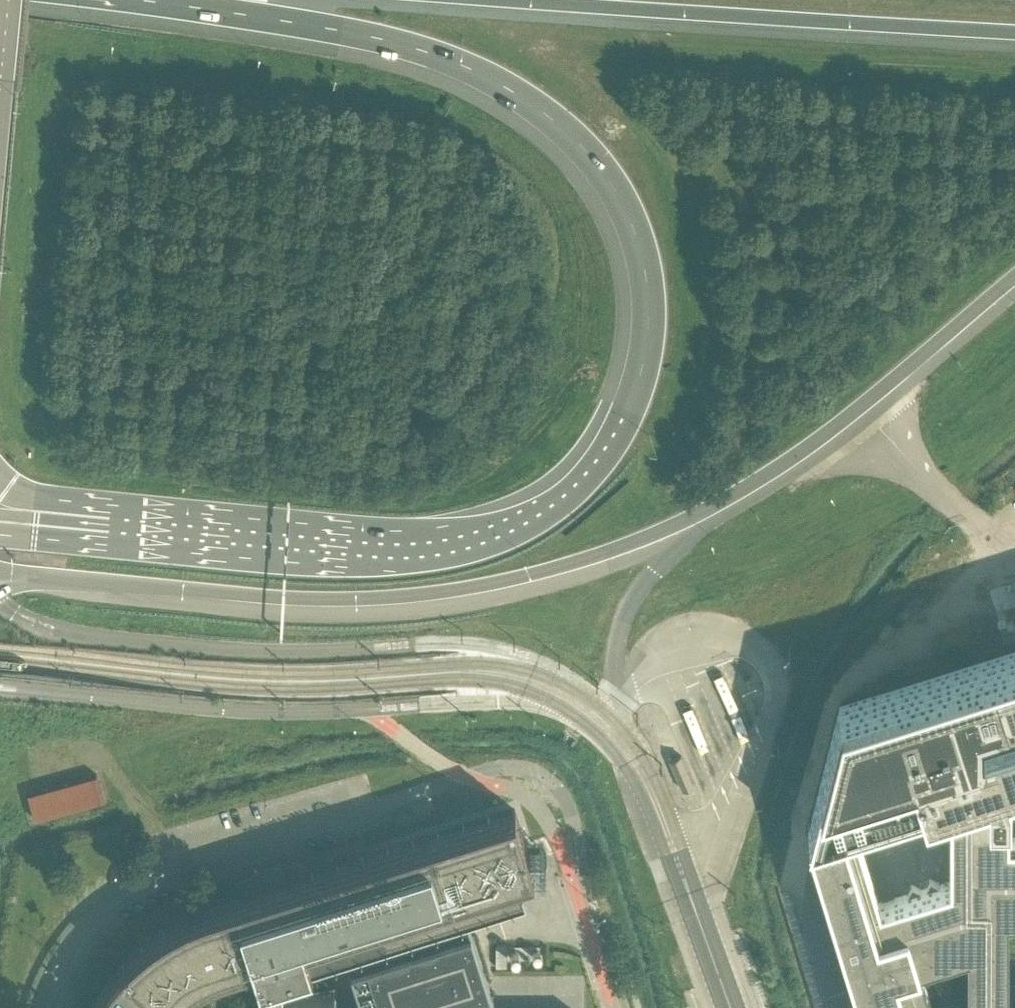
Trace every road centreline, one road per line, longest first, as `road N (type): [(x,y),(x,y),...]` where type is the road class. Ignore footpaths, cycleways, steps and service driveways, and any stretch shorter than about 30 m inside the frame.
road 1 (motorway): [(202,0),(461,66),(532,102),(562,129),(627,208),(641,246),(650,321),(632,402),(603,454),(565,495),(521,526),(454,551),(381,558),(0,522)]
road 2 (motorway): [(0,572),(337,600),(392,598),(513,579),(688,521)]
road 3 (motorway): [(500,0),(1014,32)]
road 4 (motorway): [(688,521),(834,429),(1014,279)]
road 5 (motorway): [(618,737),(616,681),(634,601),(688,521)]

